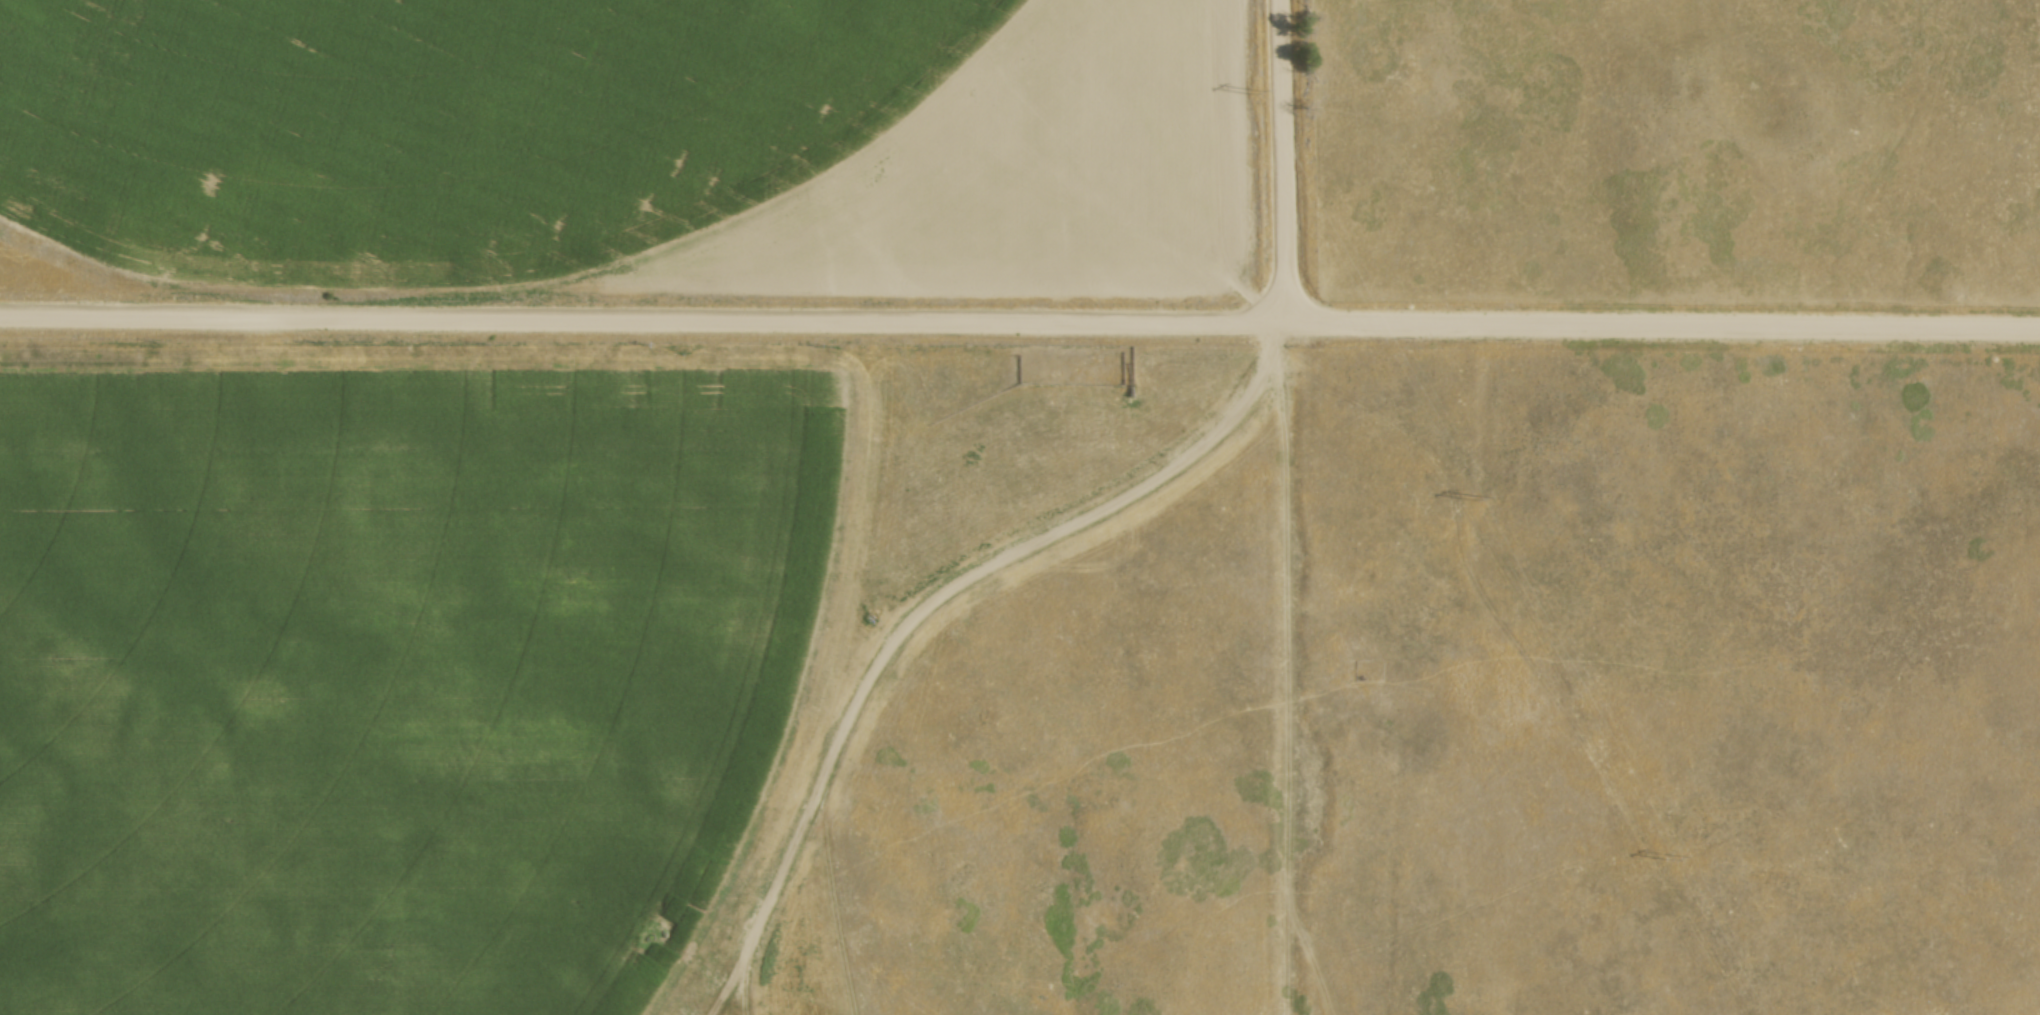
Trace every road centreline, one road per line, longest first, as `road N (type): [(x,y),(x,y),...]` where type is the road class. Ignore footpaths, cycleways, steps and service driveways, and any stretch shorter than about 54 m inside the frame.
road 1 (residential): [(0,312),(2039,329)]
road 2 (residential): [(1289,321),(1282,0)]

